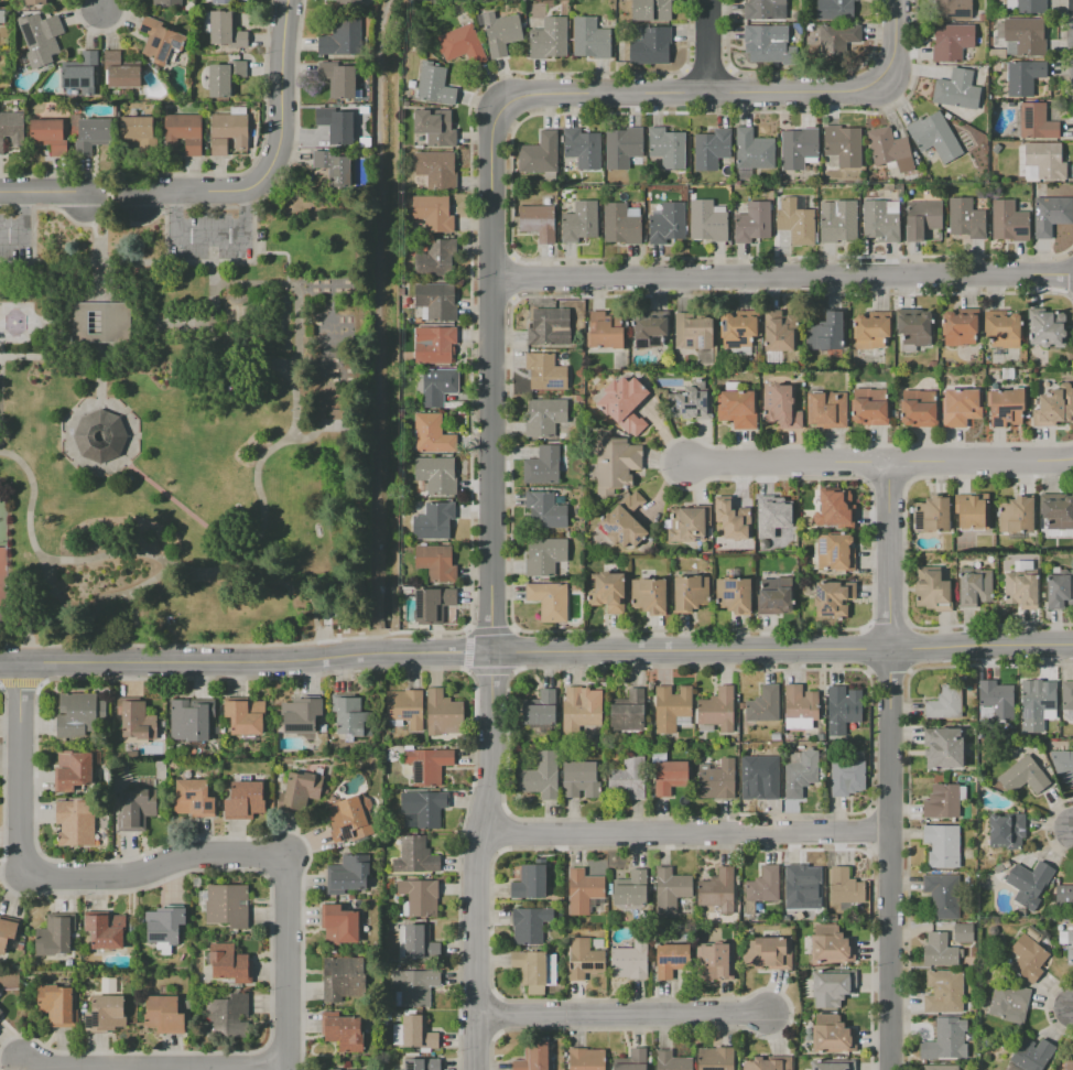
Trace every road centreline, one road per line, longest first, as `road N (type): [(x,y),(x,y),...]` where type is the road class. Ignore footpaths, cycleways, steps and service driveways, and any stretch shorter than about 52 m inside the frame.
road 1 (tertiary): [(1072,643),(0,664)]
road 2 (residential): [(20,664),(25,872),(116,876),(210,852),(284,857),(289,1069)]
road 3 (residential): [(887,462),(887,1069)]
road 4 (residential): [(496,283),(1072,274)]
road 5 (residential): [(507,108),(497,132),(490,651)]
road 6 (residential): [(490,651),(479,832),(479,1069)]
road 7 (residential): [(479,832),(890,836)]
road 8 (residential): [(477,1016),(762,1019)]
road 9 (residential): [(708,95),(874,94),(897,65),(899,0)]
road 10 (residential): [(507,108),(535,99),(708,95)]
road 11 (residential): [(887,462),(687,463)]
road 12 (residential): [(1072,461),(887,462)]
road 13 (residential): [(138,202),(163,192),(247,191),(270,175),(281,149)]
road 14 (residential): [(287,0),(281,149)]

